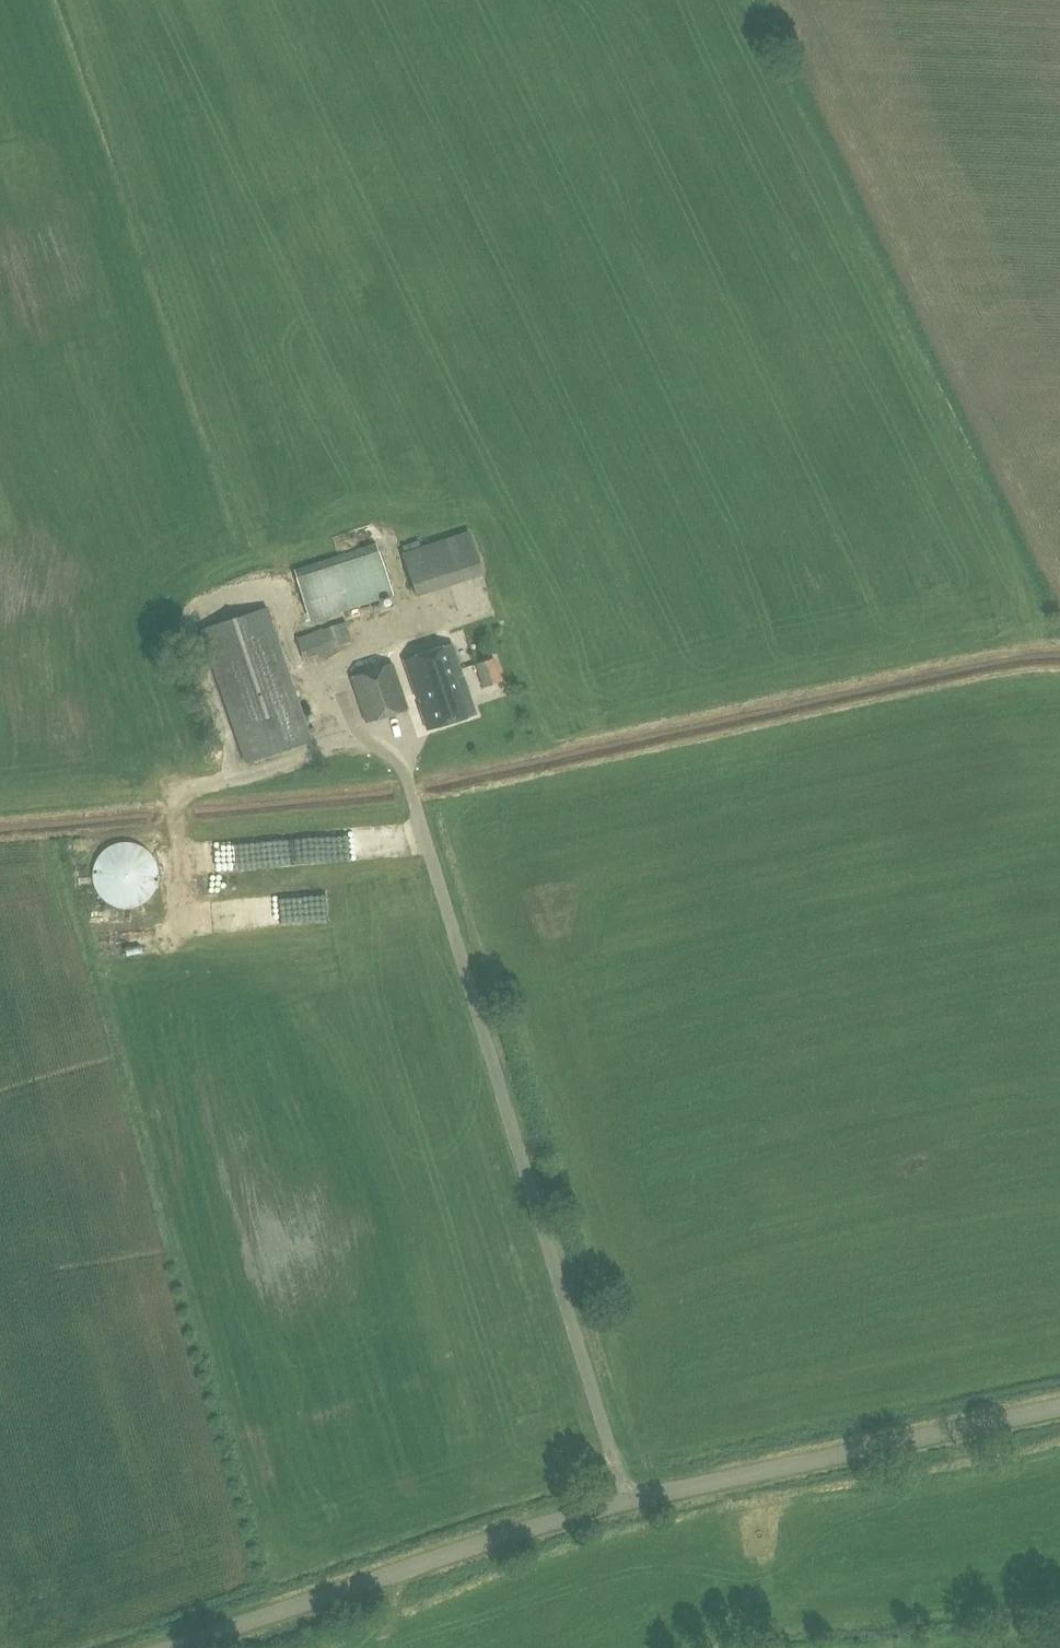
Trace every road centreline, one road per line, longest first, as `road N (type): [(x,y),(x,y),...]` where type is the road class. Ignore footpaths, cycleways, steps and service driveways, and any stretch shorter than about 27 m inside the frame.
road 1 (unclassified): [(188,1647),(528,1530),(1059,1409)]

